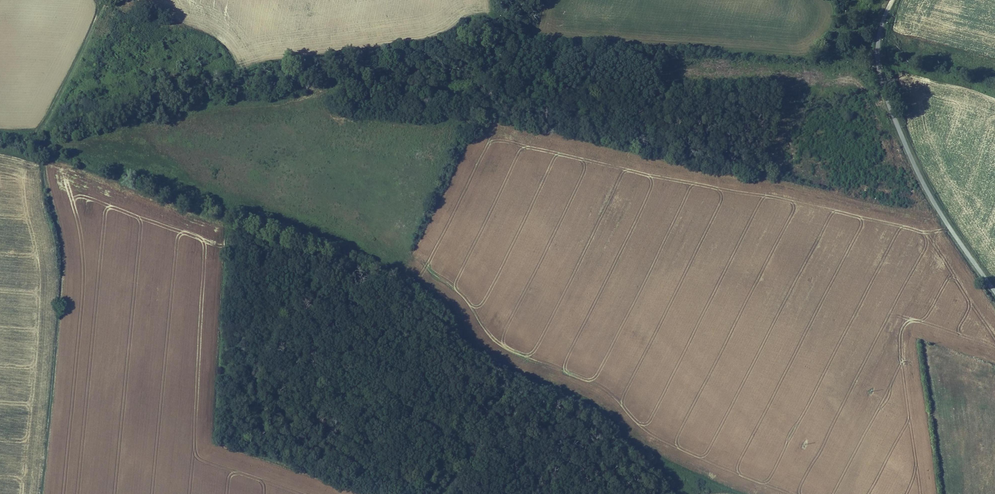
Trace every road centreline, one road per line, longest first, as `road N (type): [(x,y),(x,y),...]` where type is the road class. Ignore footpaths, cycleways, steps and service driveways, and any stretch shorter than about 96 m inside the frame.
road 1 (tertiary): [(994,291),(927,191),(890,111),(877,49),(891,0)]

